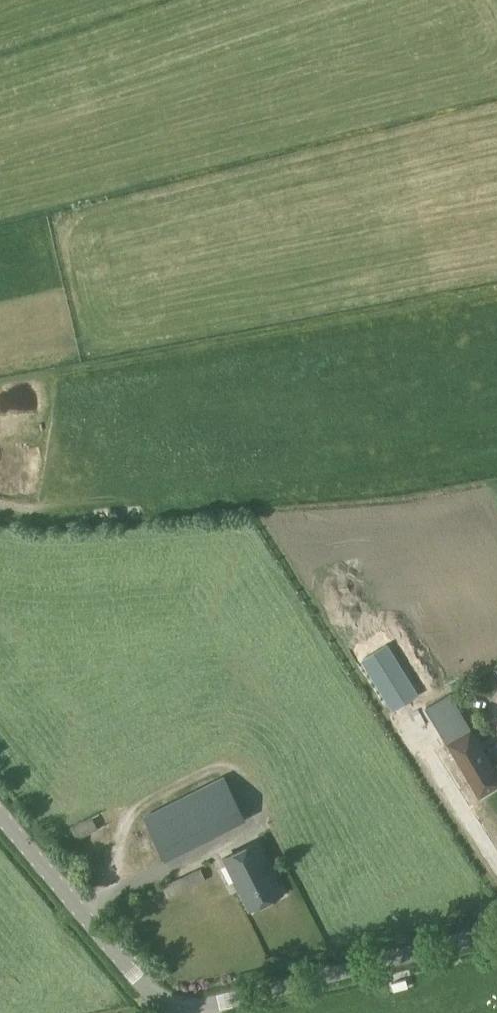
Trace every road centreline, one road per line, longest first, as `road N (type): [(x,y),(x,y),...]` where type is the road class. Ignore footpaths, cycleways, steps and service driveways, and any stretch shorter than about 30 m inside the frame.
road 1 (unclassified): [(175,1012),(496,928)]
road 2 (unclassified): [(175,1012),(0,810)]

